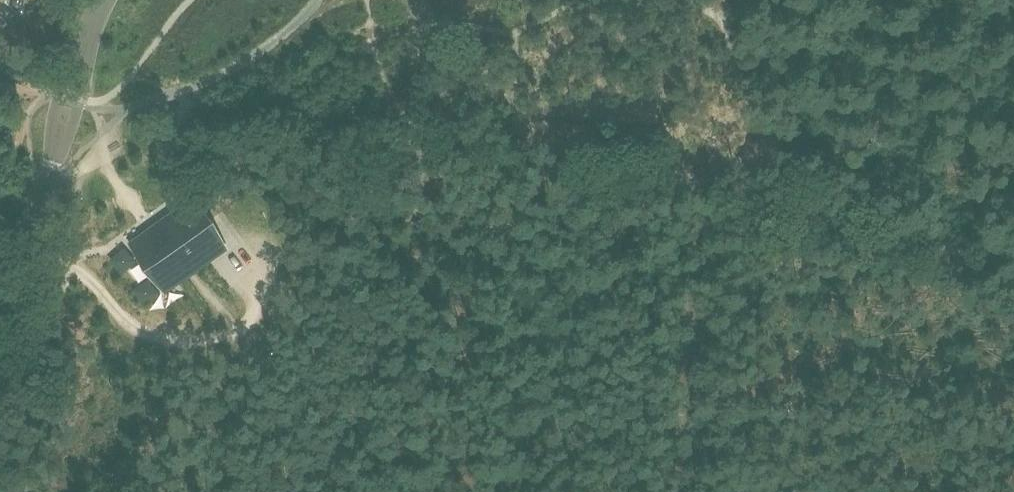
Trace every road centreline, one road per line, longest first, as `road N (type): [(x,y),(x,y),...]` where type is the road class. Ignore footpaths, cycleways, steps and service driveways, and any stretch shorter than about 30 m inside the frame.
road 1 (track): [(134,73),(208,107),(424,130)]
road 2 (track): [(1013,273),(804,208)]
road 3 (track): [(500,136),(618,154),(711,184)]
road 4 (unclassified): [(0,368),(51,170)]
road 5 (unclassified): [(91,28),(57,100),(51,170)]
road 6 (unclassified): [(51,170),(79,106),(91,28)]

